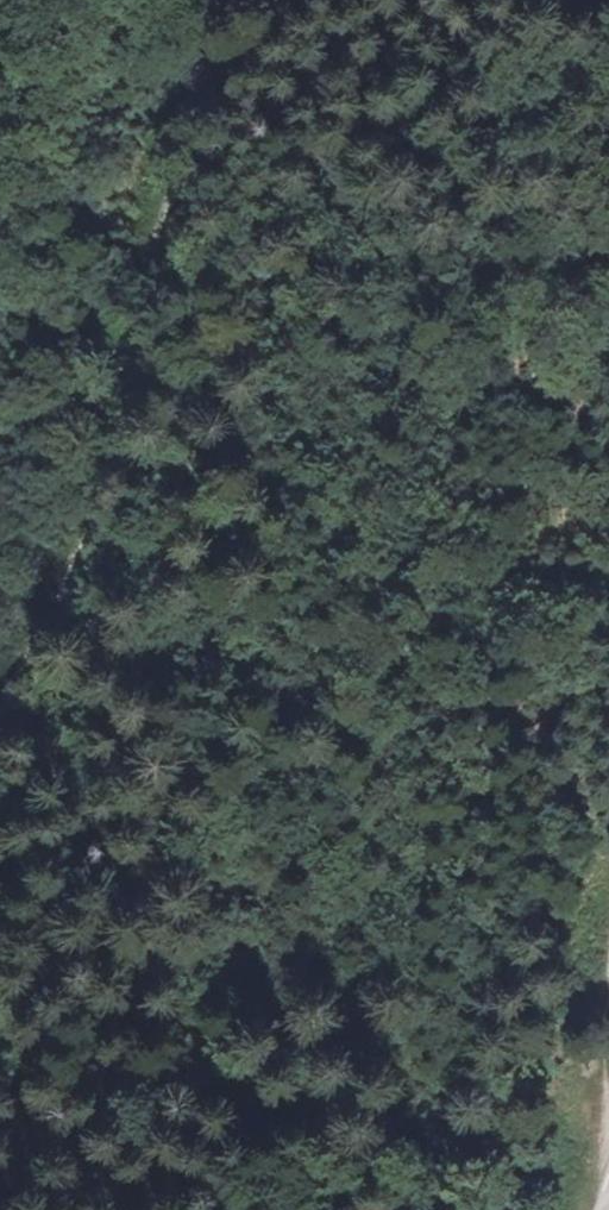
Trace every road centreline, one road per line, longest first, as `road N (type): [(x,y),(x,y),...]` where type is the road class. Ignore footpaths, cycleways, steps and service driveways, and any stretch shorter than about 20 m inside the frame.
road 1 (track): [(0,712),(118,394),(164,137),(209,0)]

